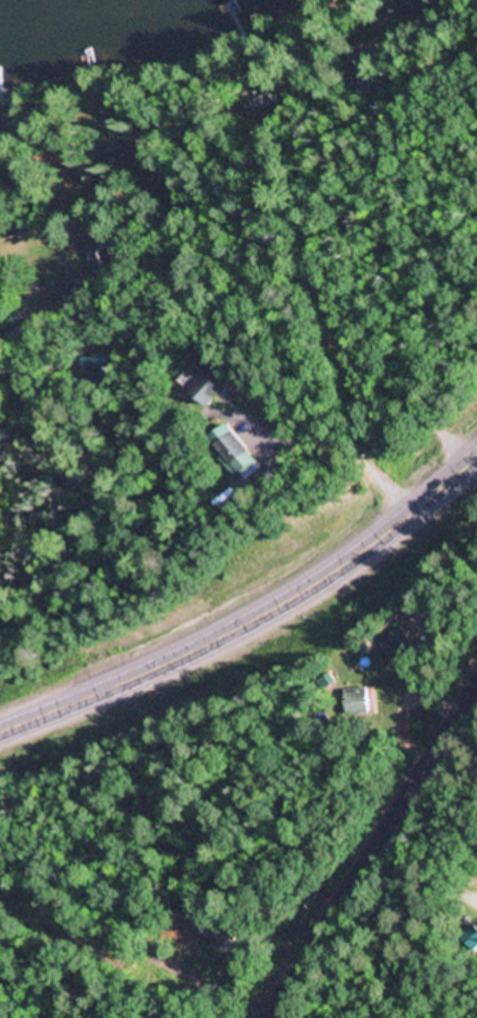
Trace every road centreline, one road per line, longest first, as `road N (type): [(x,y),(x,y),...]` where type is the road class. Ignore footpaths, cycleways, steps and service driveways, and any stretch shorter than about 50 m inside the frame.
road 1 (track): [(476,381),(383,465),(259,532),(141,642),(0,699)]
road 2 (track): [(0,765),(202,681),(319,617),(402,564),(476,493)]
road 3 (primary): [(476,458),(247,620),(183,655),(0,729)]
road 4 (residential): [(266,1017),(476,681)]

